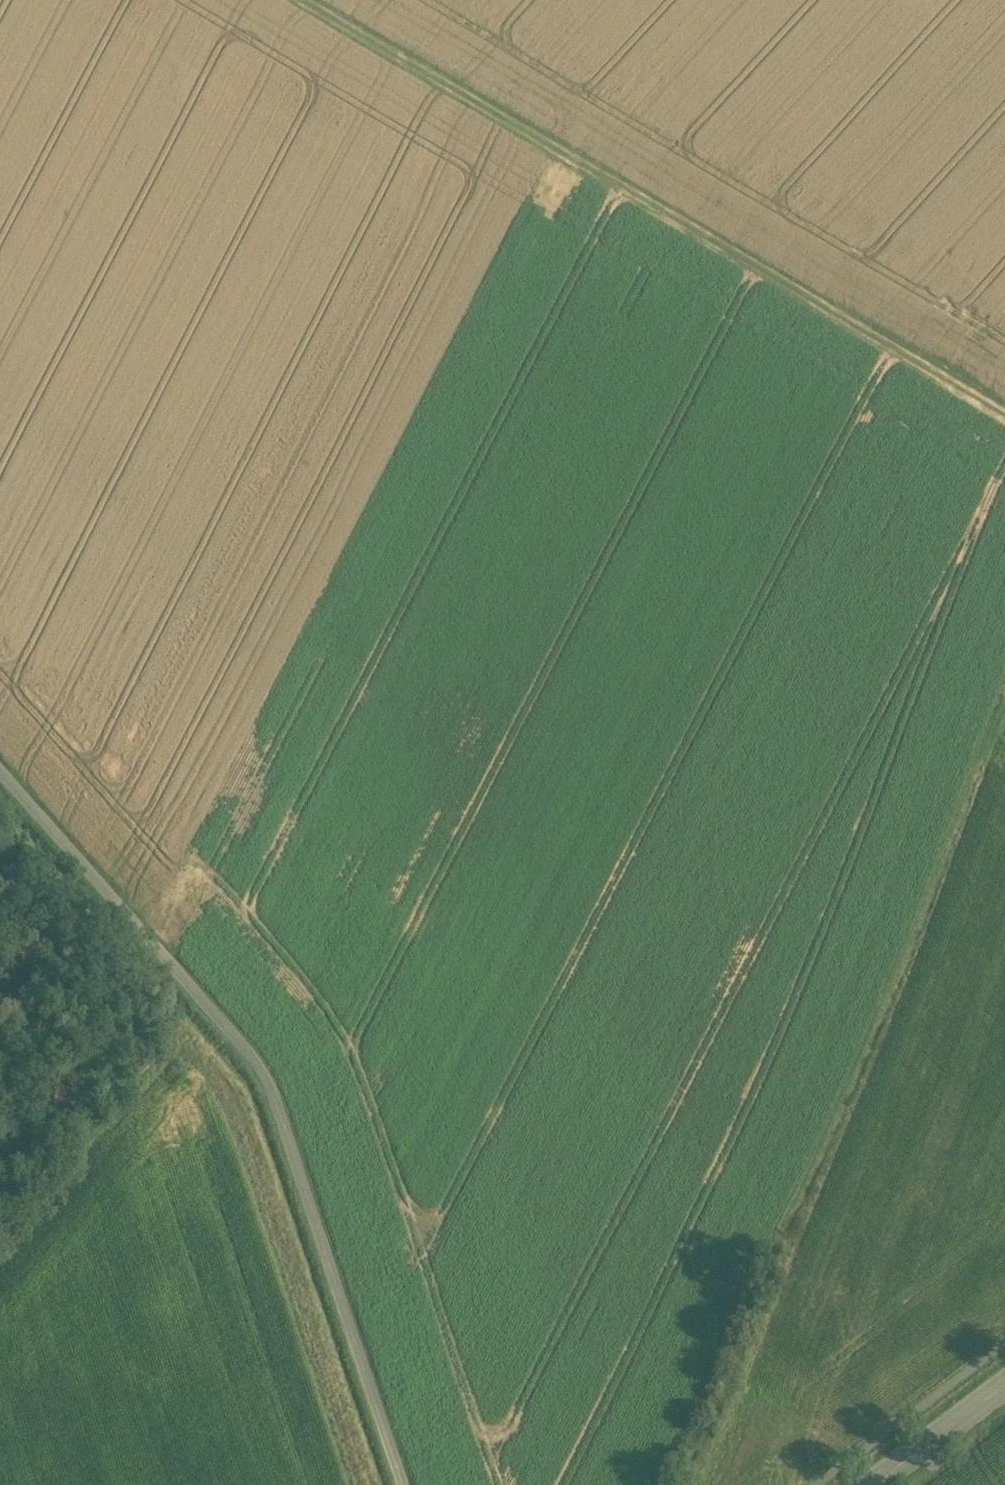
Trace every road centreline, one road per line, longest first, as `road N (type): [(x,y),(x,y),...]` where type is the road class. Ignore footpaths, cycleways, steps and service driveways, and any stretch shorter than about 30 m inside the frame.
road 1 (track): [(403,1484),(267,1078),(0,770)]
road 2 (track): [(1004,415),(309,0)]
road 3 (secondary): [(1004,1383),(872,1484)]

